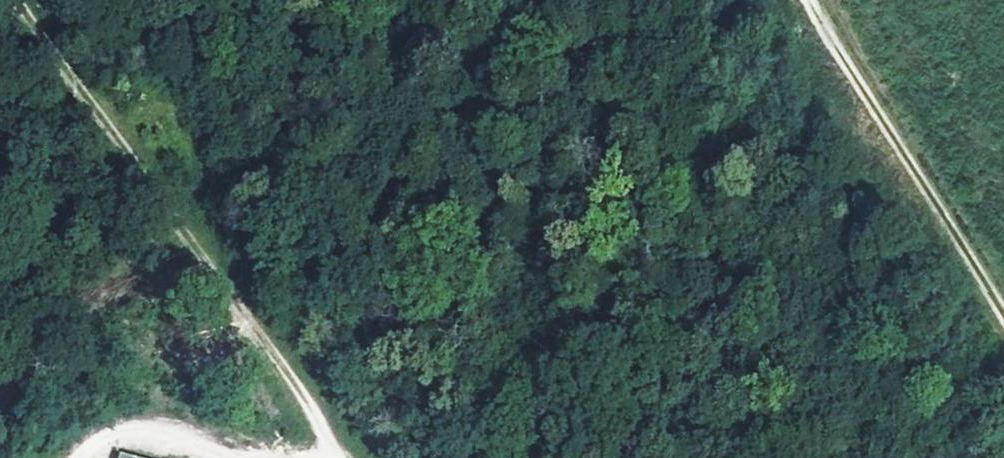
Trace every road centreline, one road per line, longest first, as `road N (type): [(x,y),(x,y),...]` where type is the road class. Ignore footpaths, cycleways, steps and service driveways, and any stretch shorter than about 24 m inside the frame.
road 1 (track): [(351,457),(32,0)]
road 2 (track): [(1003,314),(815,0)]

